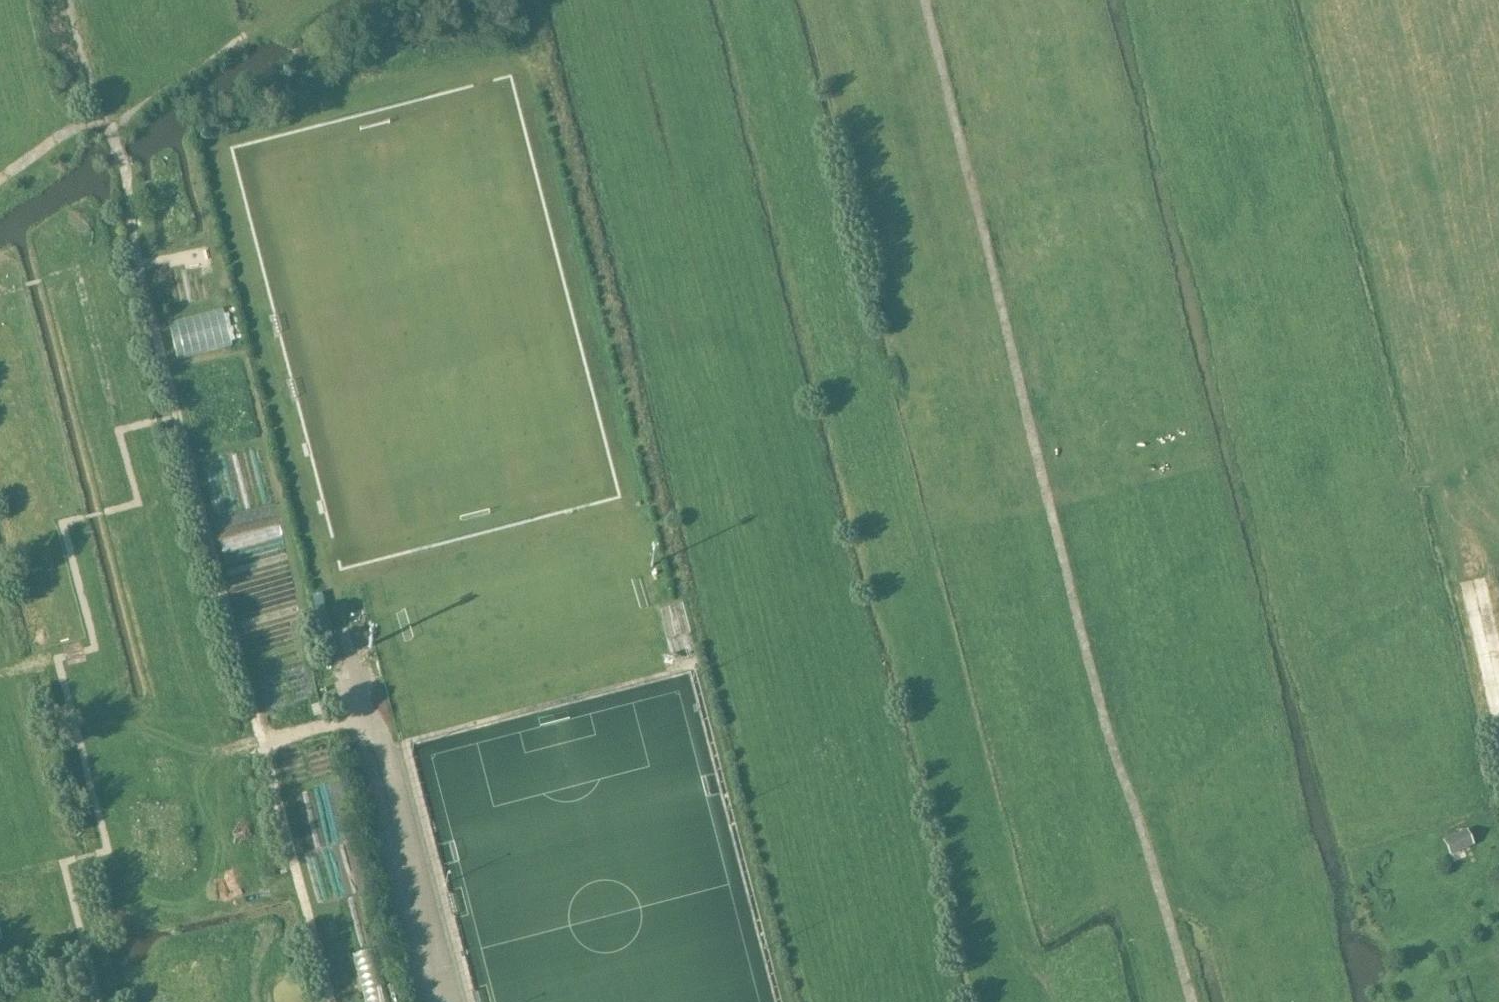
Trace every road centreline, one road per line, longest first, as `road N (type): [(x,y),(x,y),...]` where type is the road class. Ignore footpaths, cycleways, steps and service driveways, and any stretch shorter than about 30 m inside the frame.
road 1 (track): [(1187,1001),(1107,732),(923,0)]
road 2 (track): [(332,1001),(138,266),(124,177),(70,0)]
road 3 (track): [(110,132),(229,49)]

